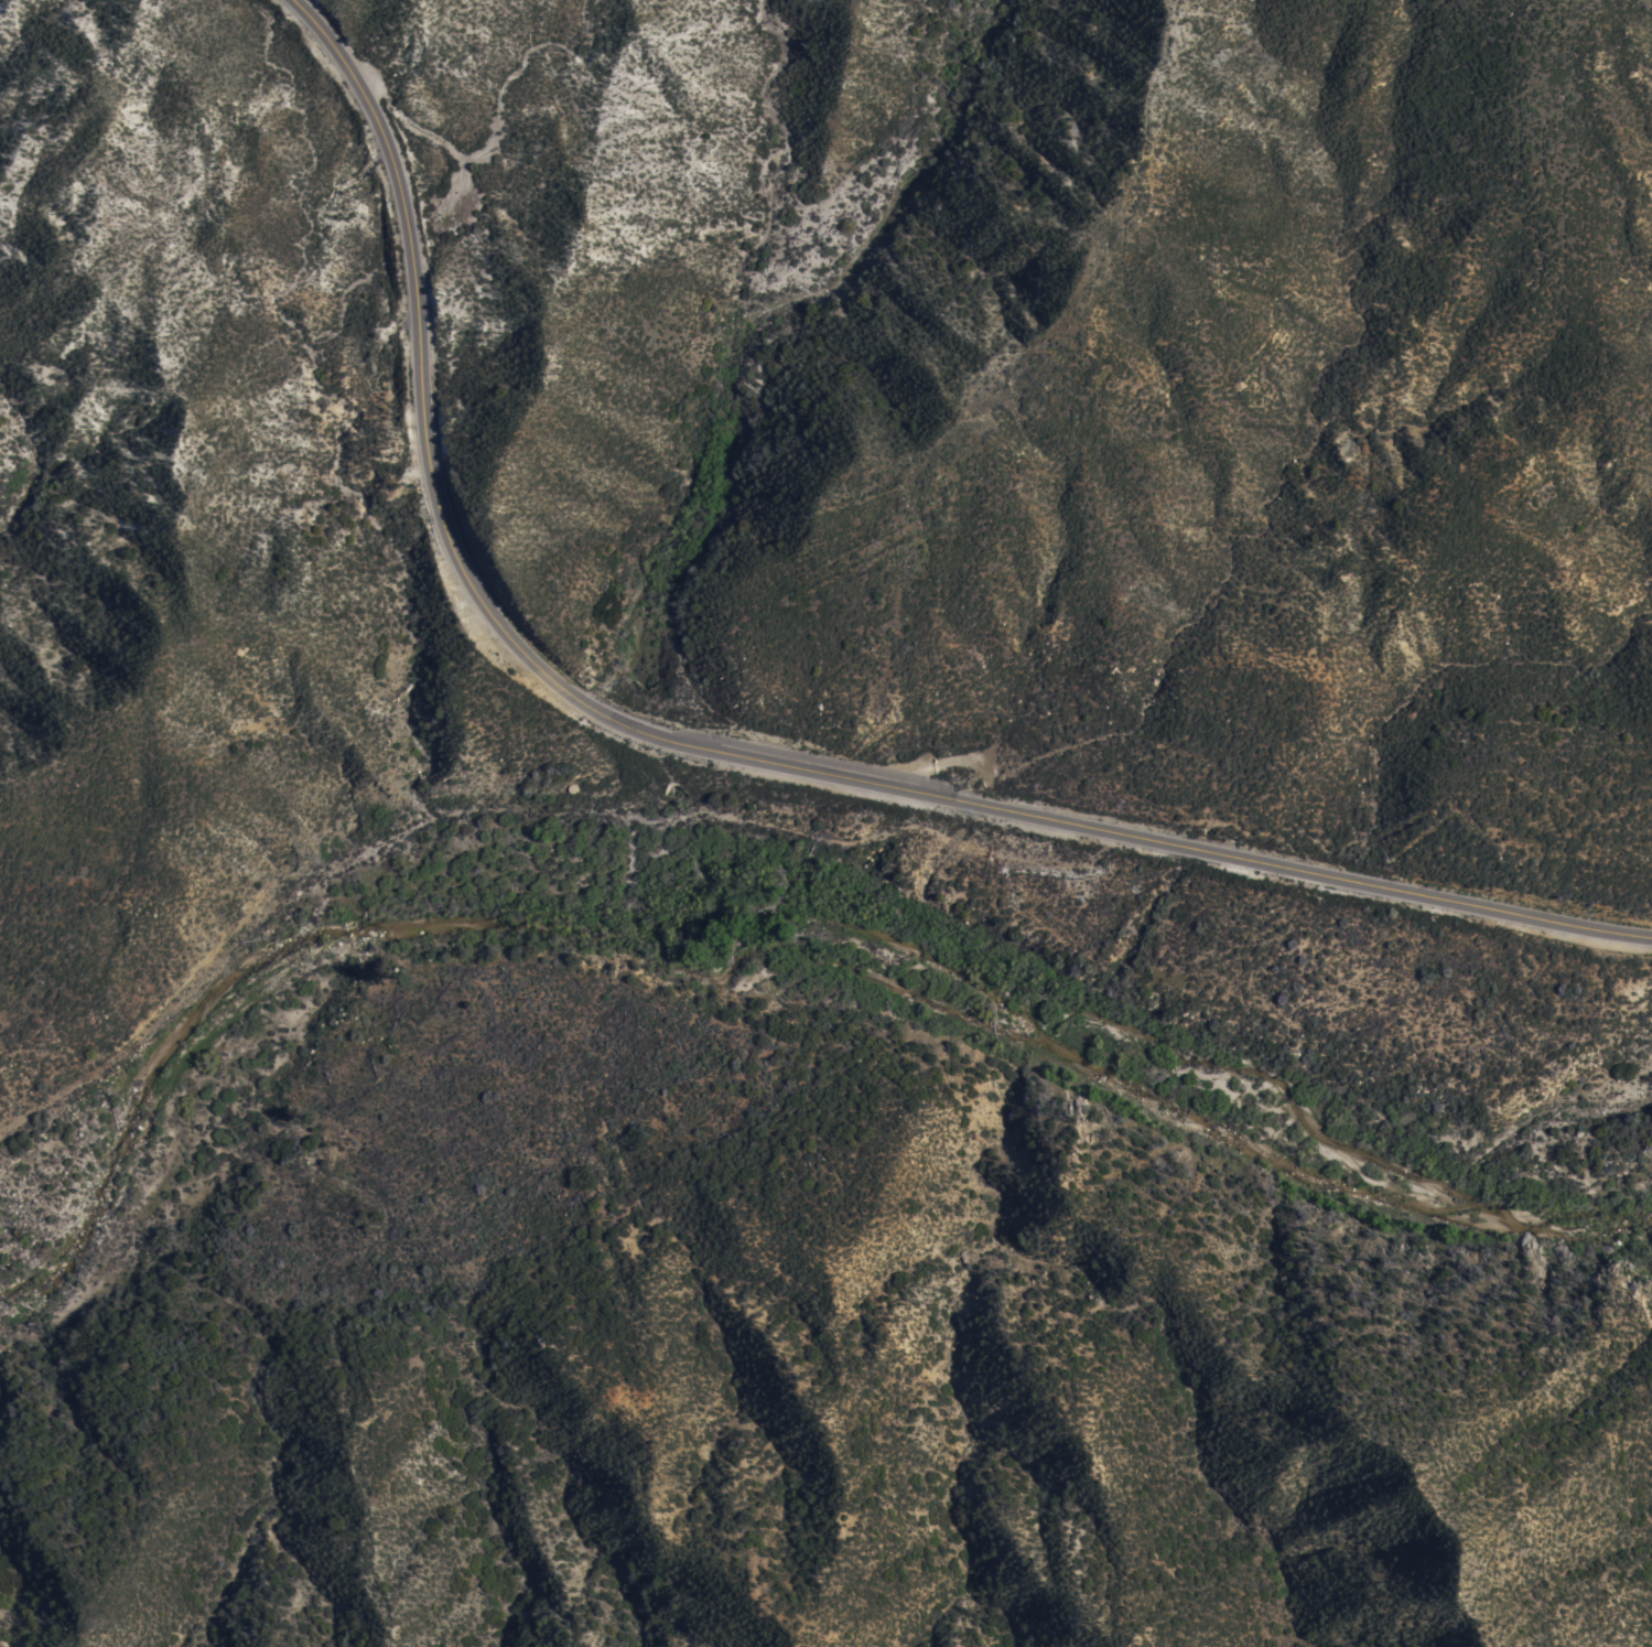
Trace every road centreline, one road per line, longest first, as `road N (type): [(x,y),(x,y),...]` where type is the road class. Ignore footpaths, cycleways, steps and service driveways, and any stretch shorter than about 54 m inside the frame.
road 1 (secondary): [(1651,939),(677,745),(579,707),(505,642),(445,539),(429,473),(397,179),(354,82),(292,0)]

